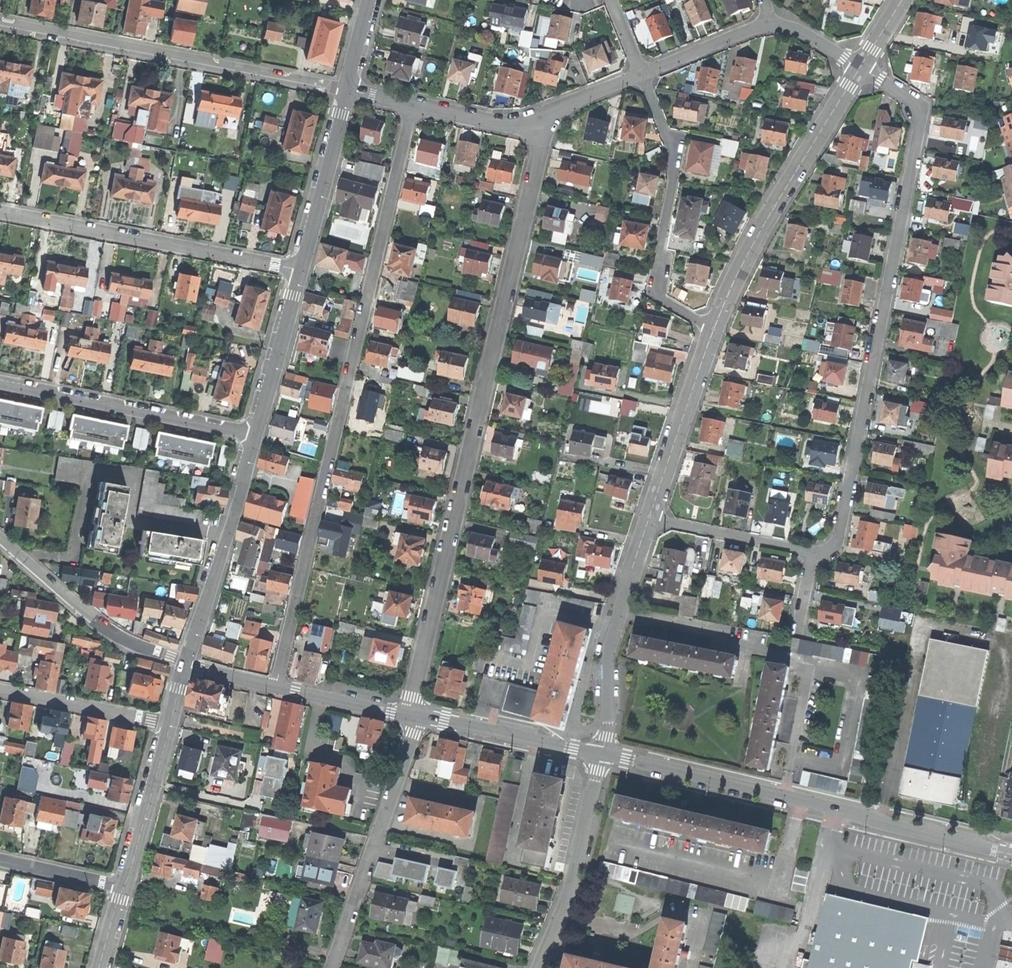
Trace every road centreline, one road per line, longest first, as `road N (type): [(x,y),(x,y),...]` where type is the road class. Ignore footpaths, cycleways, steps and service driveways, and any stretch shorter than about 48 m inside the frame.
road 1 (residential): [(408,717),(546,113)]
road 2 (residential): [(276,687),(412,104)]
road 3 (residential): [(815,559),(840,530),(920,122),(912,103),(860,67)]
road 4 (residential): [(1011,853),(596,755)]
road 5 (residential): [(0,23),(348,89)]
road 6 (residential): [(0,212),(301,271)]
road 7 (residential): [(860,67),(757,236),(713,331)]
road 8 (residential): [(713,331),(651,294),(675,167),(641,74)]
road 9 (residential): [(419,715),(332,967)]
road 10 (residential): [(0,384),(256,436)]
road 11 (residential): [(648,519),(612,632),(608,722),(596,755)]
road 12 (residential): [(186,664),(256,436)]
road 13 (residential): [(186,664),(102,625),(0,539)]
road 14 (residential): [(596,755),(574,885),(539,967)]
road 15 (residential): [(713,331),(648,519)]
road 16 (residential): [(301,271),(348,89)]
road 17 (residential): [(596,755),(419,715)]
road 18 (residential): [(0,690),(170,725)]
road 19 (residential): [(815,559),(648,519)]
road 20 (residential): [(256,436),(301,271)]
road 21 (residential): [(123,888),(170,725)]
road 22 (residential): [(412,104),(505,124),(546,113)]
road 23 (residential): [(408,717),(276,687)]
road 24 (residential): [(641,74),(767,25)]
road 25 (residential): [(0,860),(123,888)]

